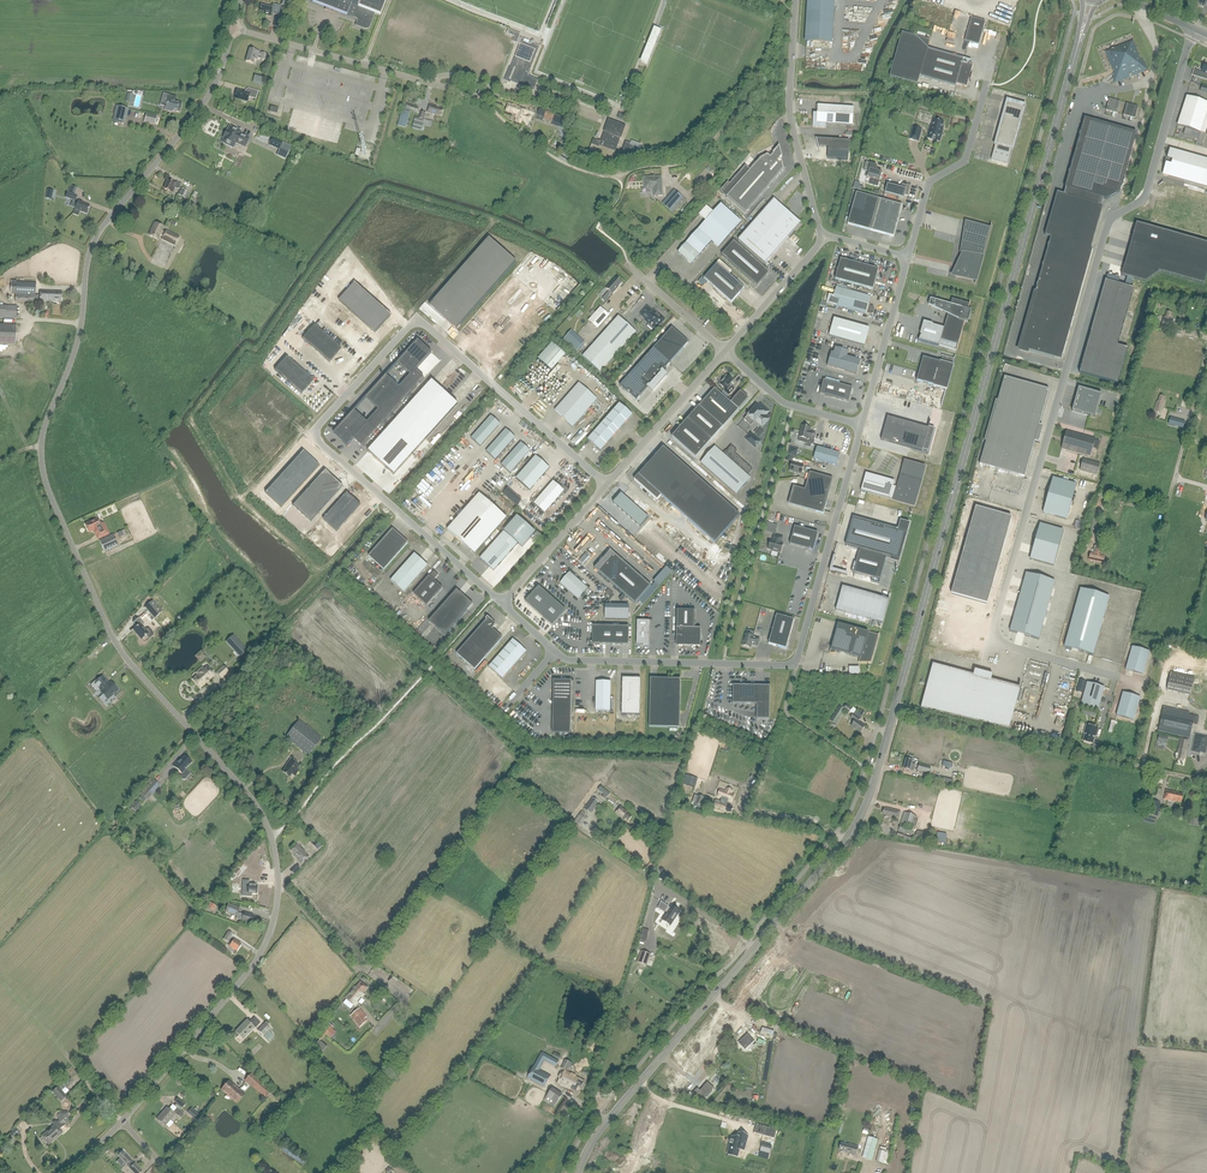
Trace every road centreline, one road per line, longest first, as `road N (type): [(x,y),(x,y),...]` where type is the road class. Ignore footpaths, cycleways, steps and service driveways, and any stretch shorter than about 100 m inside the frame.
road 1 (tertiary): [(122,1121),(260,953),(276,906),(276,857),(252,799),(114,640),(47,485),(42,440),(76,347),(94,240),(203,104),(233,28)]
road 2 (primary): [(768,953),(835,857),(881,752),(1090,2)]
road 3 (unclassified): [(1196,29),(1148,191),(1109,224),(990,642),(1149,686)]
road 4 (unclassified): [(502,603),(310,434),(416,319),(606,485)]
road 5 (track): [(752,944),(510,787),(366,973),(278,886)]
road 6 (unclassified): [(589,1172),(650,1068),(802,877),(853,776),(849,756),(796,717),(788,693),(795,665)]
road 7 (track): [(620,175),(689,162),(769,89),(877,95),(976,122)]
road 8 (unclassified): [(622,1172),(689,1066),(815,910)]
road 9 (track): [(1206,781),(894,711)]
road 10 (primary): [(768,953),(658,1089),(609,1172)]
road 11 (unclassified): [(862,426),(795,665)]
road 12 (unclassified): [(795,665),(567,659),(555,652)]
road 13 (unclassified): [(797,0),(789,114),(821,235)]
road 14 (unclassified): [(426,83),(233,28)]
road 15 (unclassified): [(987,84),(964,161),(929,182),(907,257)]
road 16 (track): [(1132,498),(1168,505),(1206,359)]
road 17 (unclassified): [(426,83),(457,74),(554,95),(602,116)]
road 18 (unclassified): [(606,485),(725,351)]
road 19 (unclassified): [(907,257),(862,426)]
road 20 (track): [(472,98),(564,163),(620,175)]
road 21 (unclassified): [(725,351),(793,407),(862,426)]
road 22 (unclassified): [(502,603),(606,485)]
road 23 (unclassified): [(725,351),(821,235)]
road 24 (unclassified): [(628,264),(725,351)]

